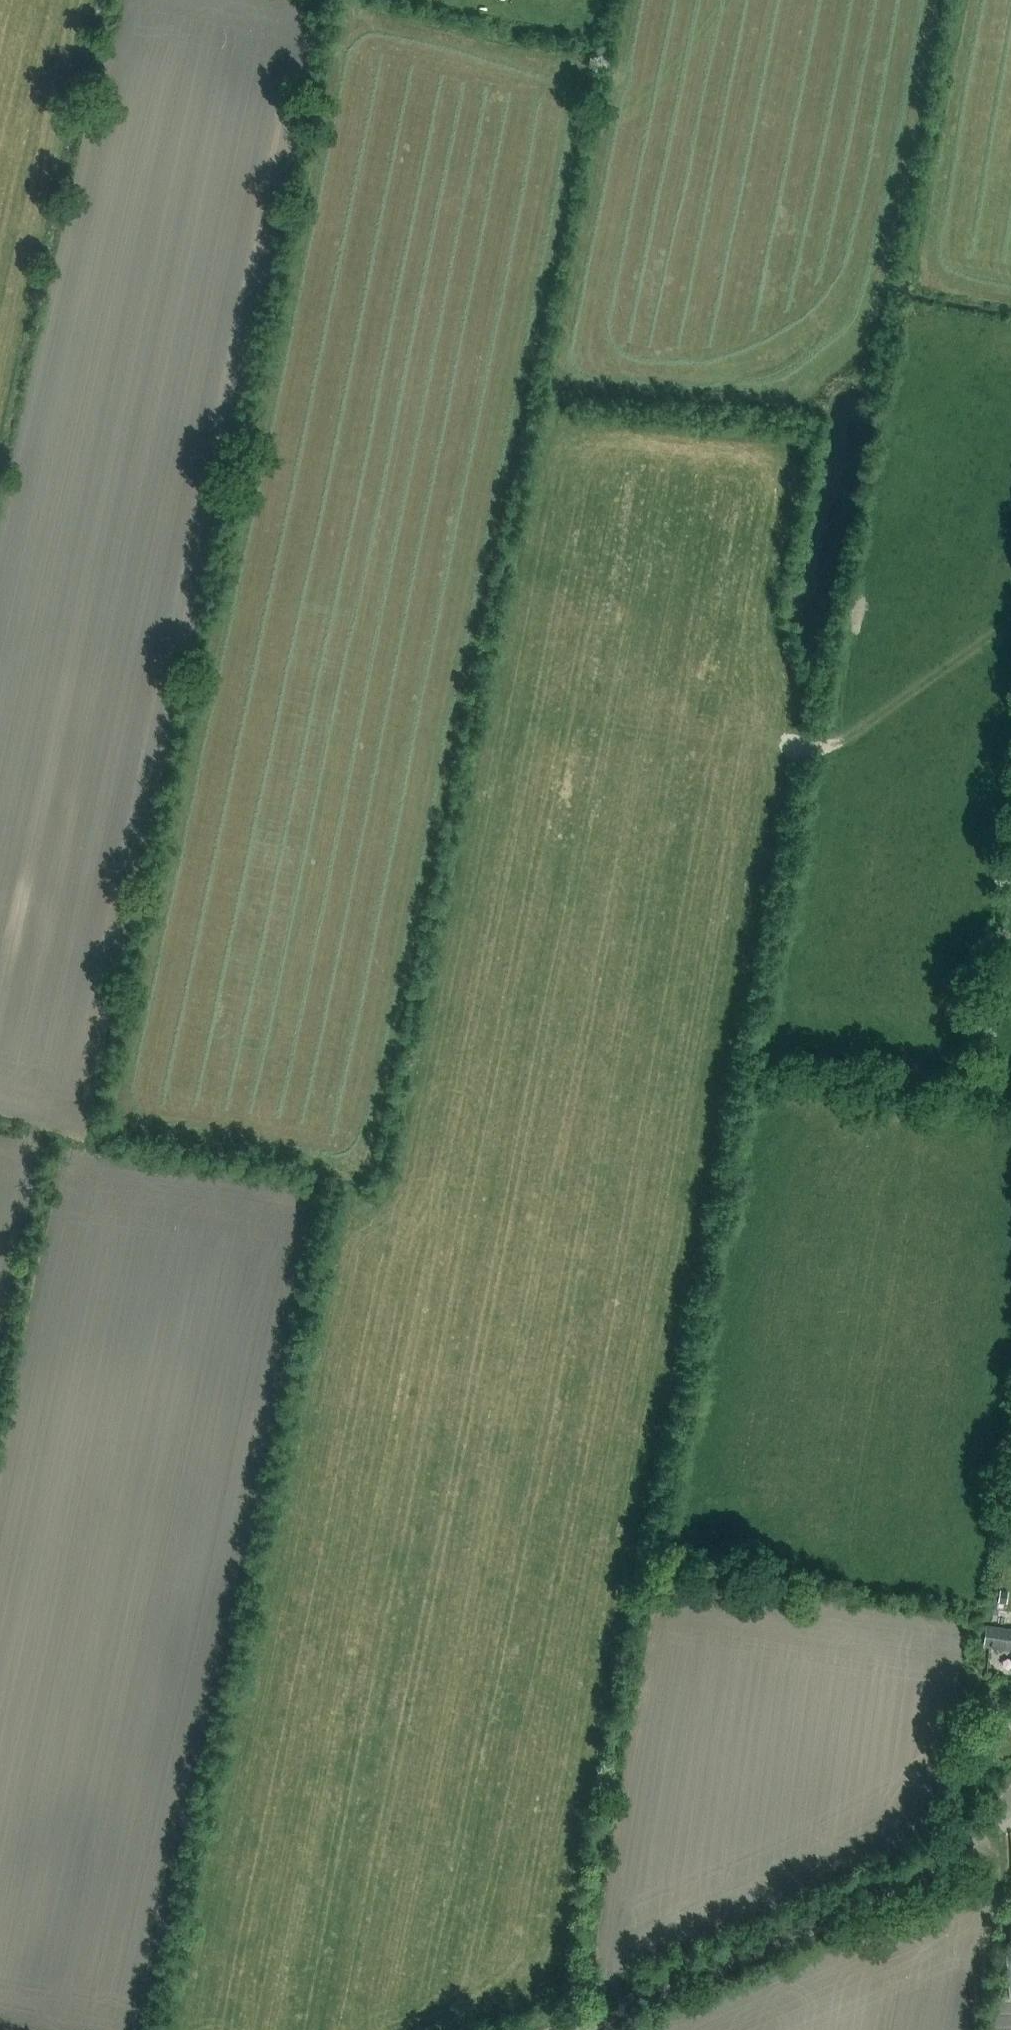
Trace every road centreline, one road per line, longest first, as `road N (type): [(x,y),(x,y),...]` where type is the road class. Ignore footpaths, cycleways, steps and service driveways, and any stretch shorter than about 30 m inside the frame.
road 1 (unclassified): [(574,2029),(925,1874),(976,1842),(1010,1795)]

